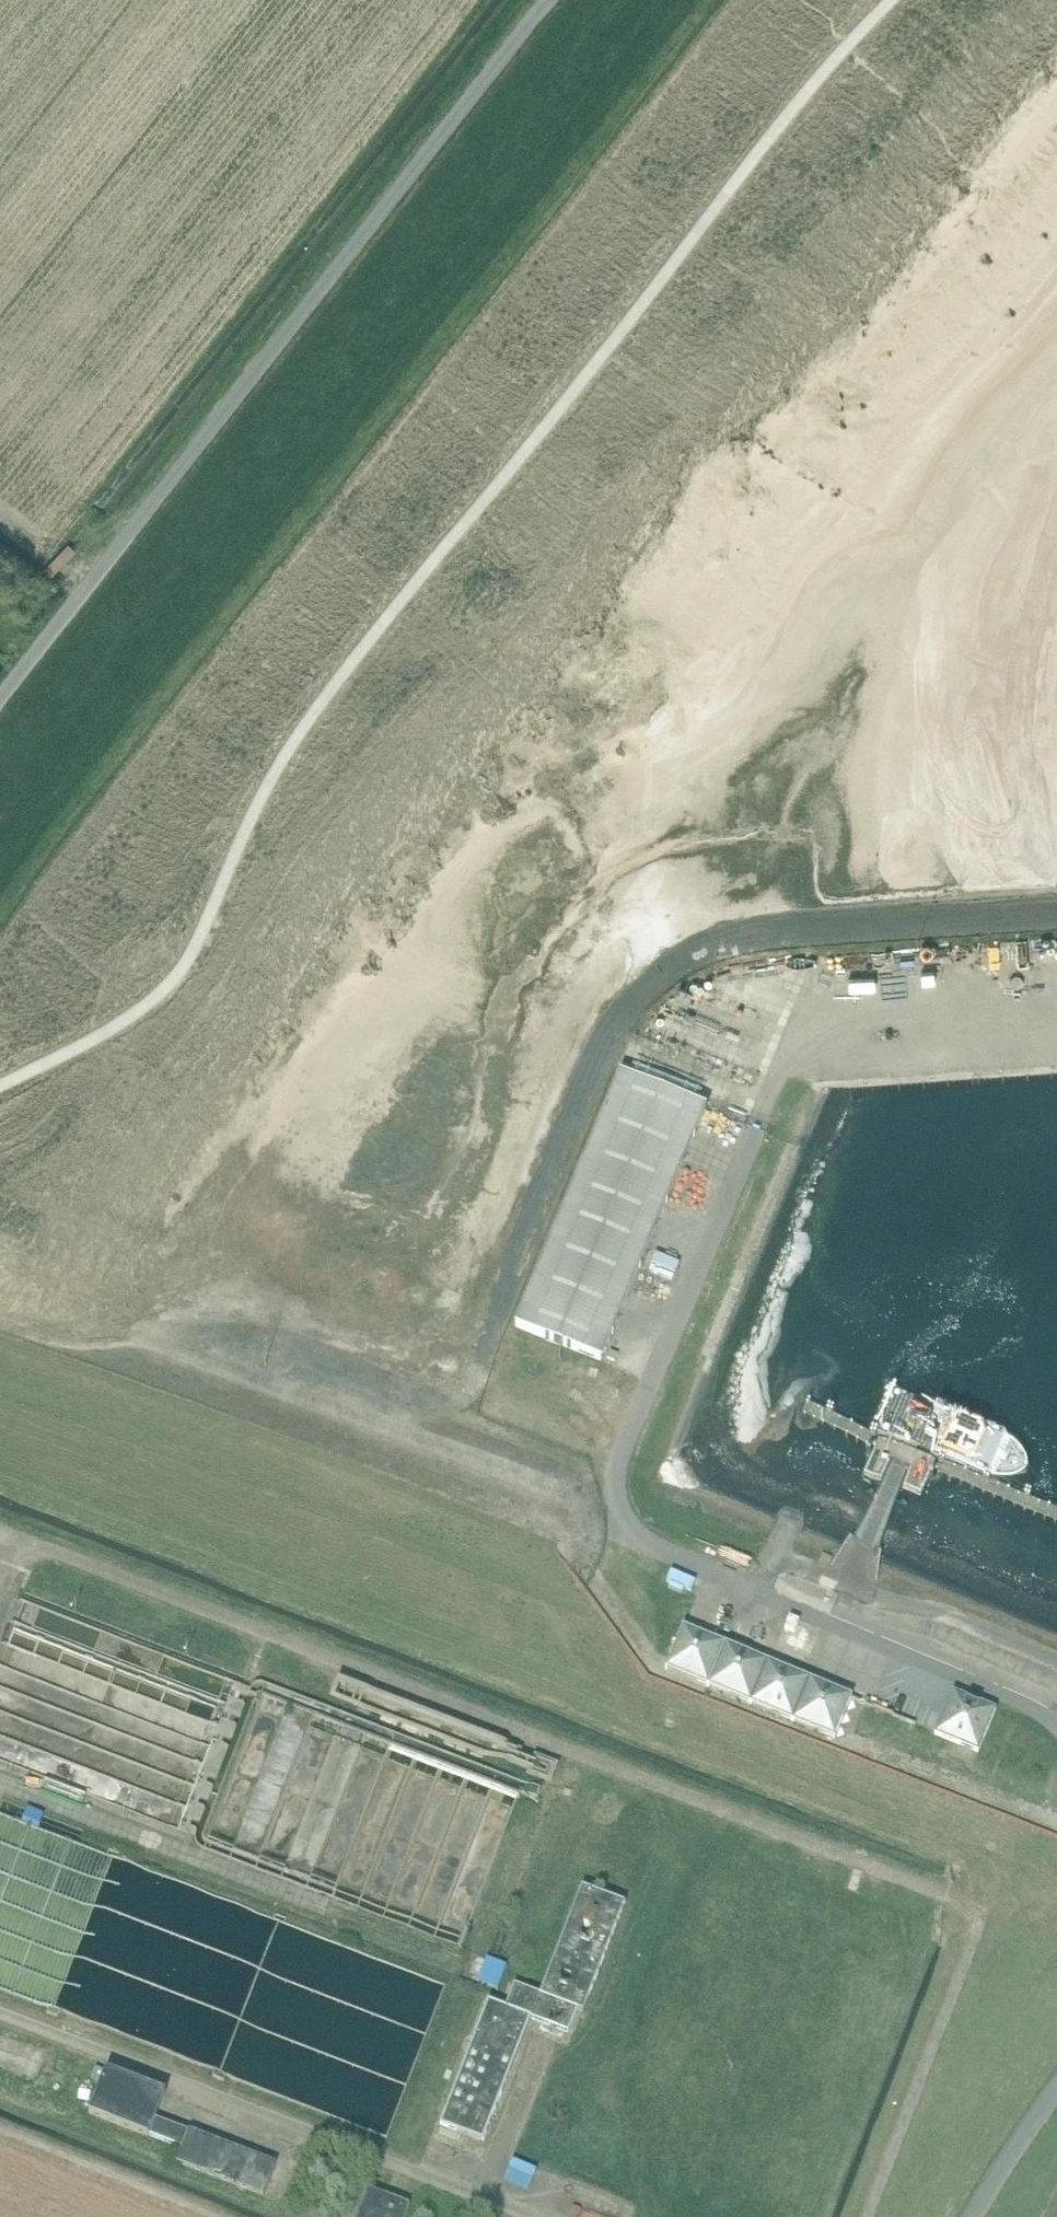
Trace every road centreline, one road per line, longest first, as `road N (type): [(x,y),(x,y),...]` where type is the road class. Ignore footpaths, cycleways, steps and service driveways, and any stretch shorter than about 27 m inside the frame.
road 1 (unclassified): [(0,705),(550,0)]
road 2 (unclassified): [(972,2216),(1056,2089)]

